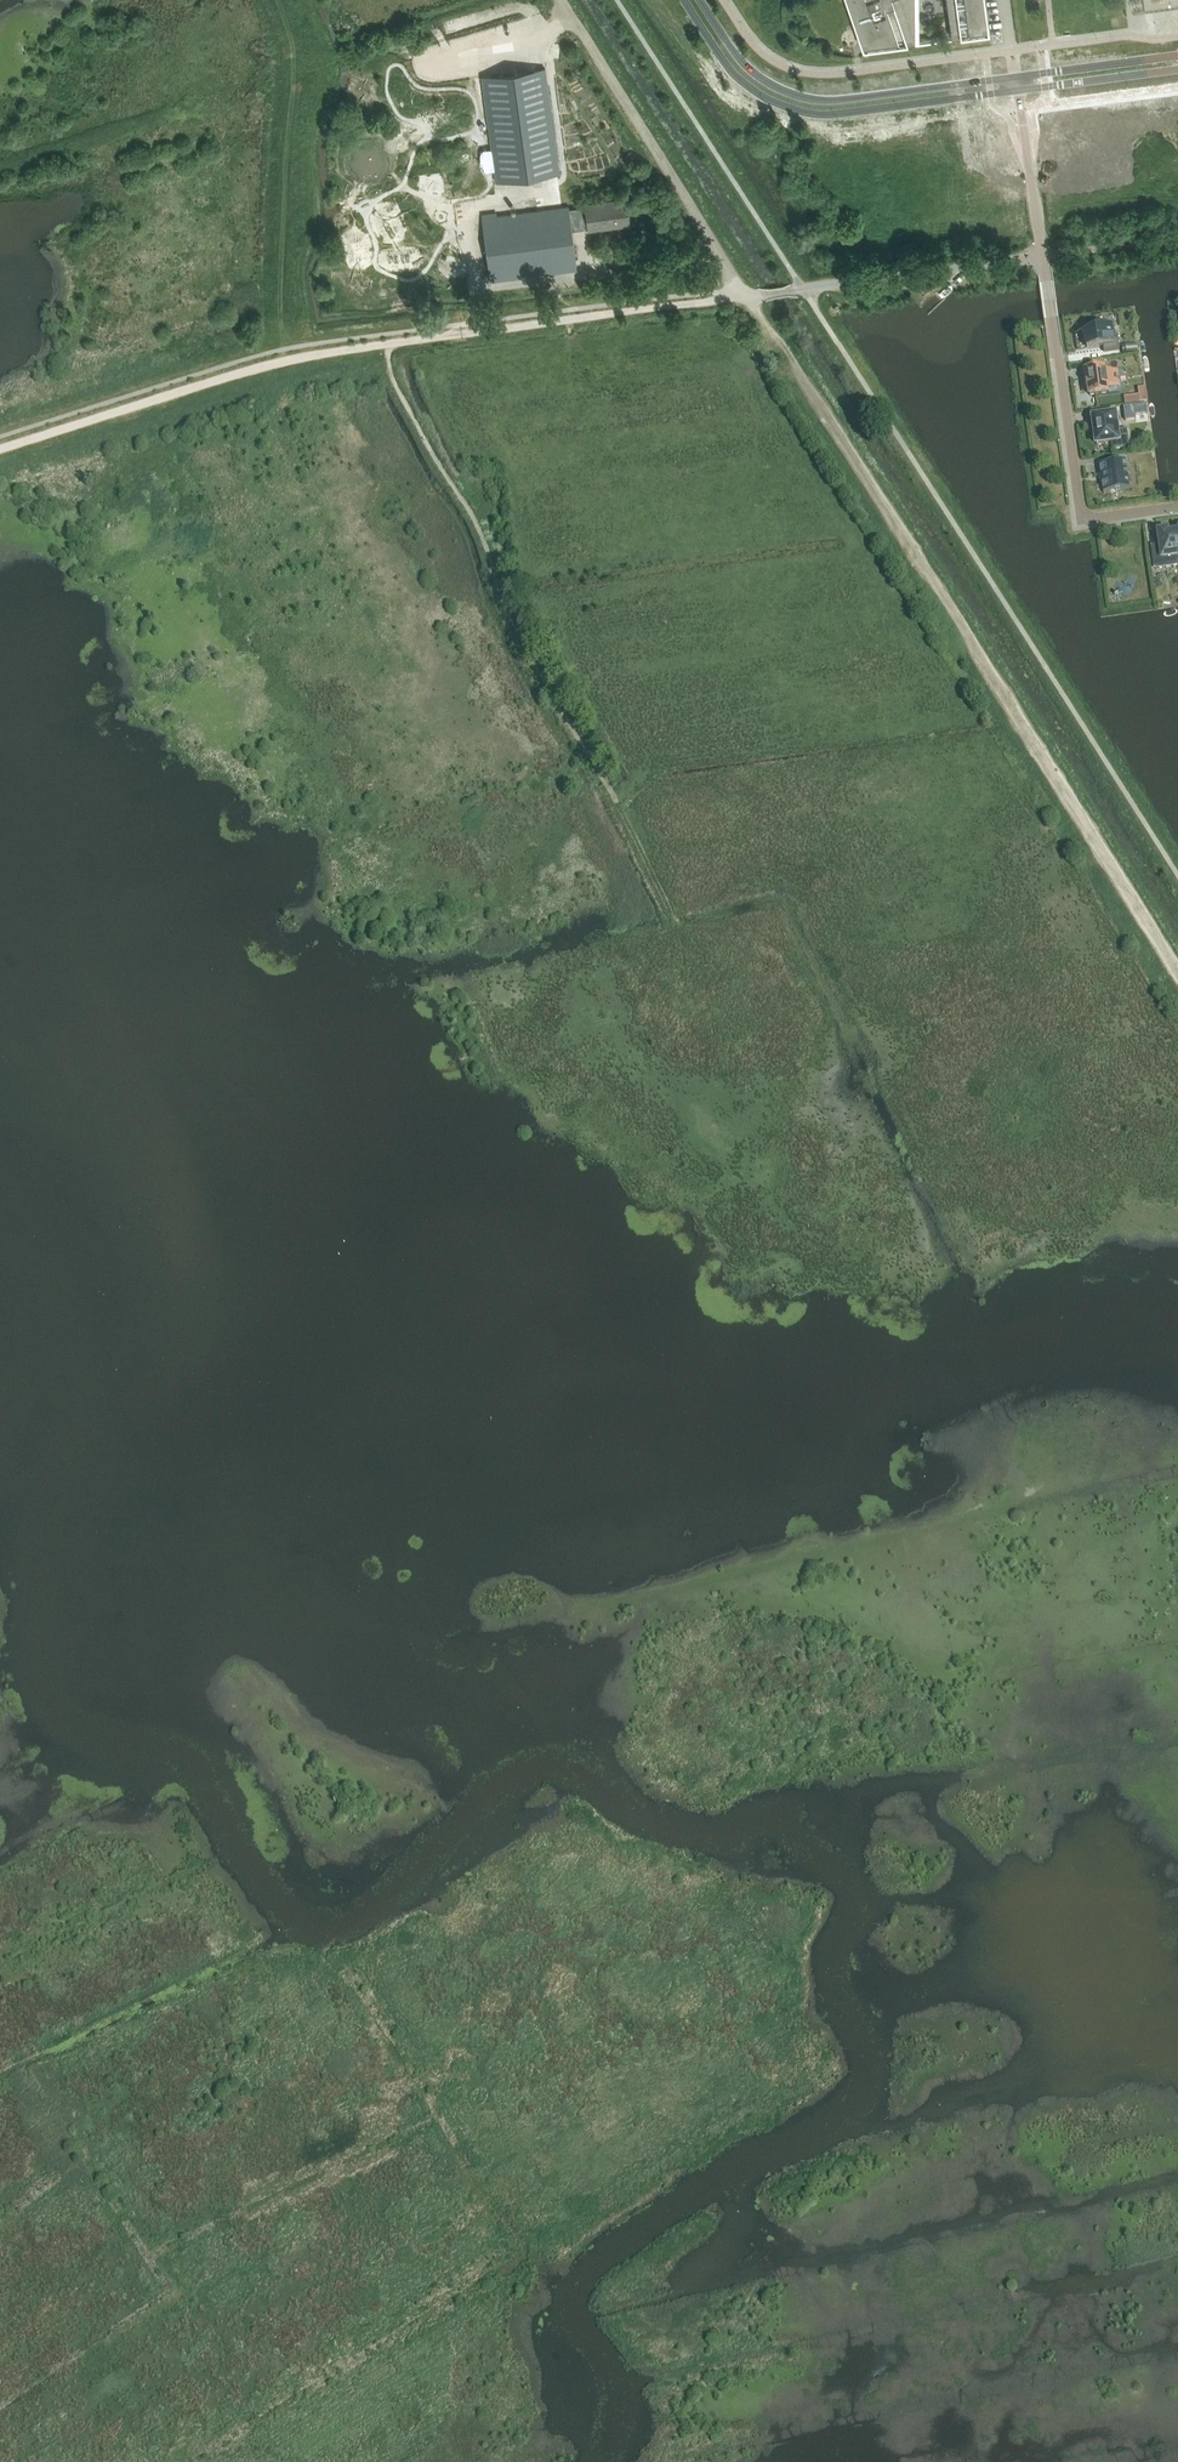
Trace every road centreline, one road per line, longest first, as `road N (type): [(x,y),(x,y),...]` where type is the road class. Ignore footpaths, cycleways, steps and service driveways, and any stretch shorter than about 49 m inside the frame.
road 1 (track): [(1177,970),(747,297)]
road 2 (track): [(0,448),(298,358),(747,297)]
road 3 (secondary): [(684,0),(734,74),(799,111),(831,115),(1018,91)]
road 4 (residential): [(1042,256),(1082,519),(1177,505)]
road 5 (secondary): [(1016,77),(805,97),(752,71),(700,0)]
road 6 (track): [(747,297),(560,0)]
road 7 (residential): [(747,297),(1042,256)]
road 8 (residential): [(1042,256),(1018,91)]
road 9 (secondary): [(1177,56),(1016,77)]
road 10 (secondary): [(1018,91),(1177,69)]

